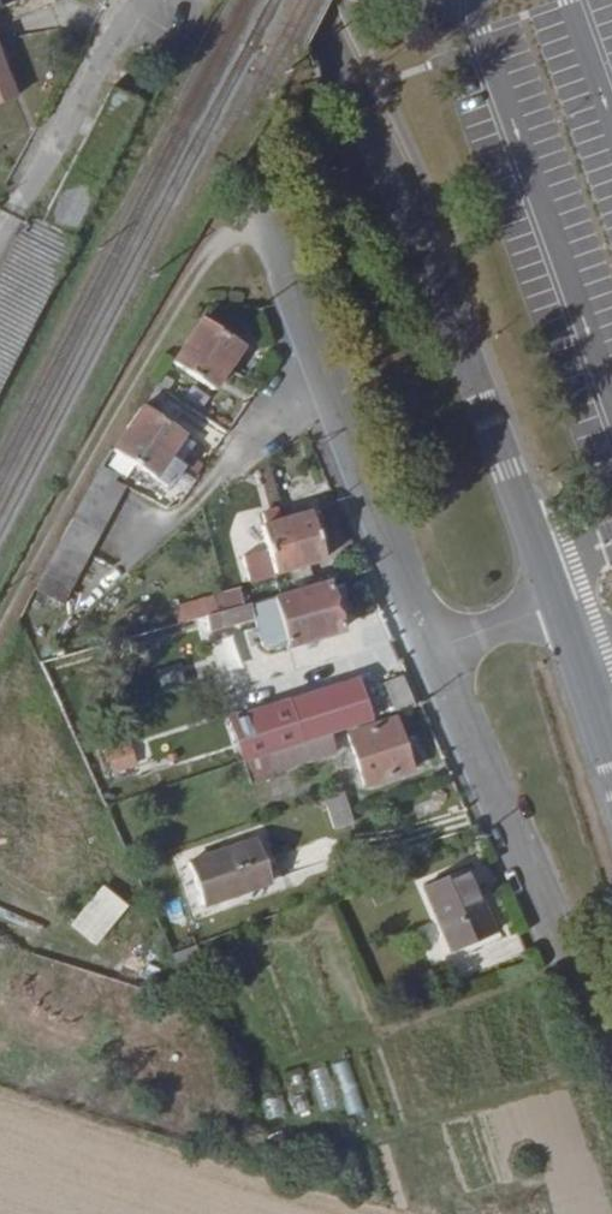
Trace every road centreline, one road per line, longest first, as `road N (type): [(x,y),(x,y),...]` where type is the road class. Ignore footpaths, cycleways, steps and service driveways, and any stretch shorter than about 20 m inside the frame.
road 1 (tertiary): [(558,605),(420,230),(311,0)]
road 2 (track): [(0,624),(74,480),(205,260),(226,241),(272,223)]
road 3 (residential): [(432,650),(611,1059)]
road 4 (residential): [(325,368),(432,650)]
road 5 (residential): [(325,368),(178,515),(113,557)]
road 6 (unclassified): [(0,228),(137,0)]
road 7 (residential): [(260,190),(325,368)]
road 8 (tertiary): [(611,771),(558,605)]
road 9 (residential): [(432,650),(558,605)]

